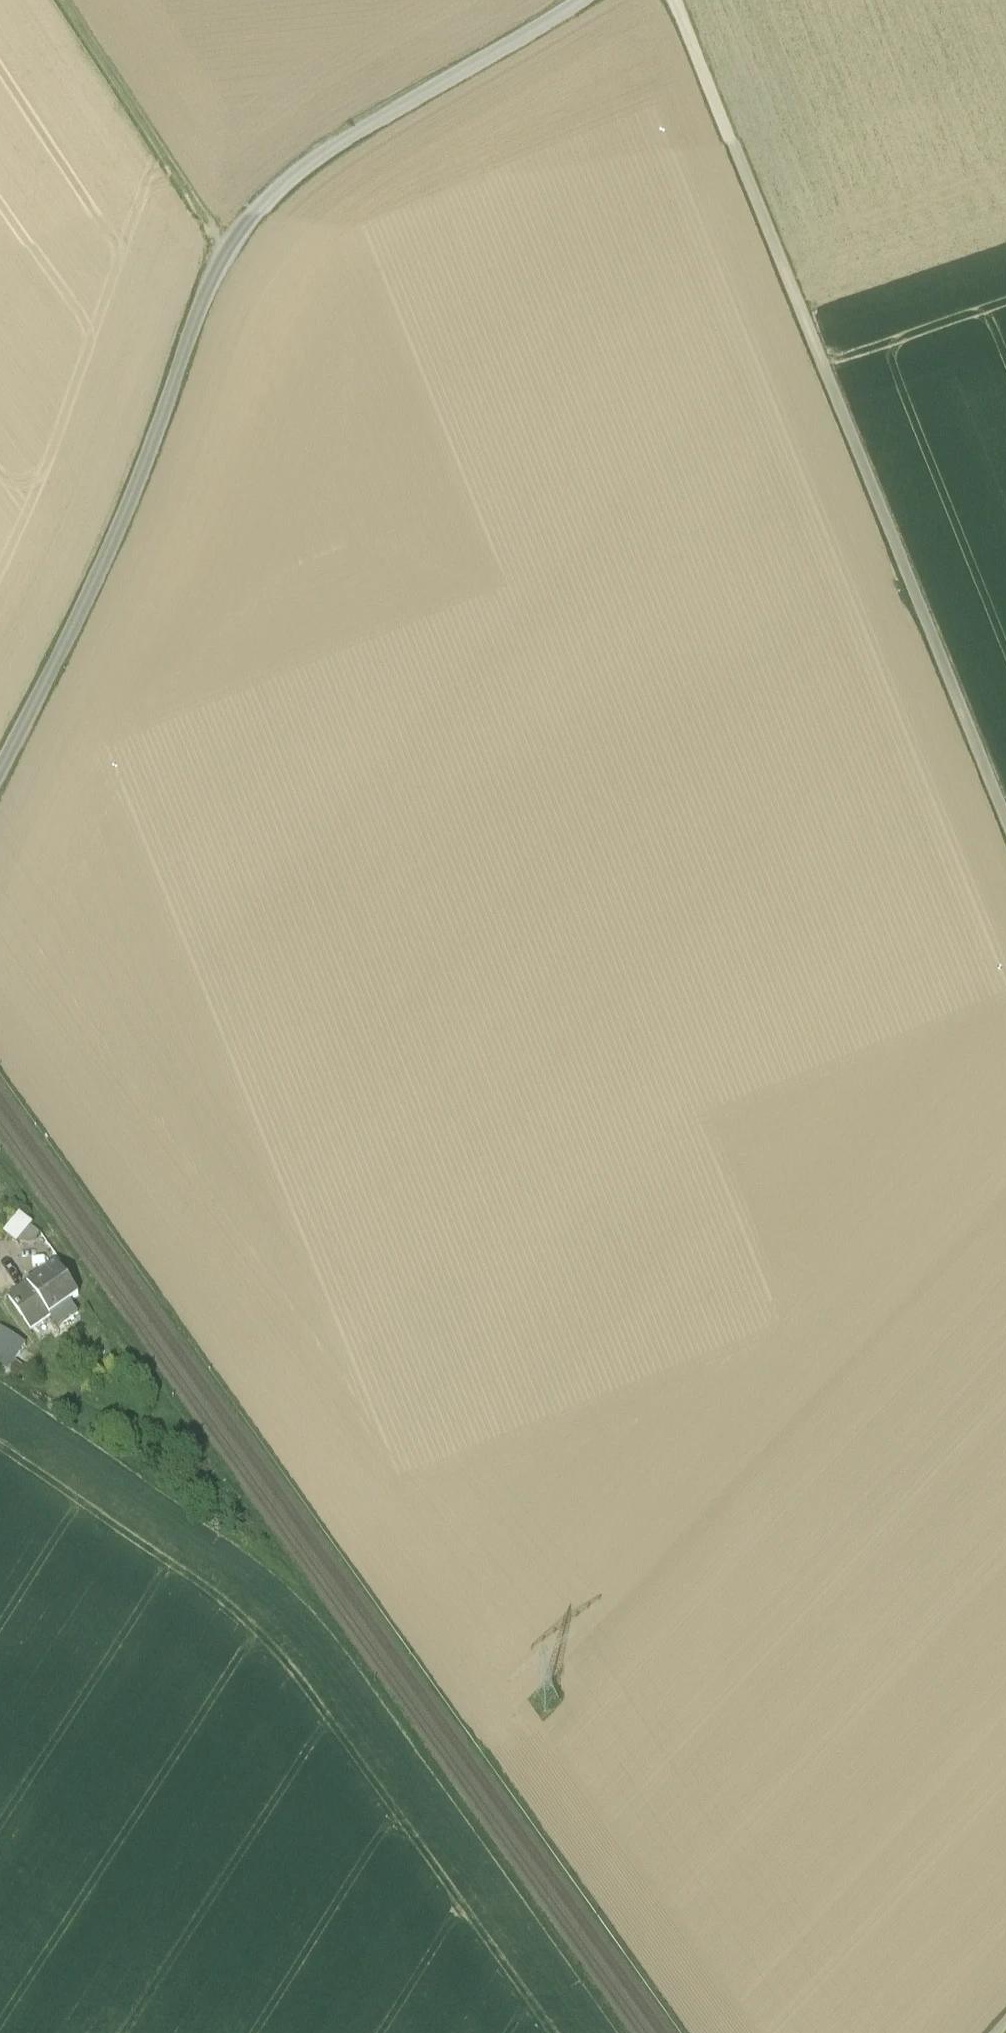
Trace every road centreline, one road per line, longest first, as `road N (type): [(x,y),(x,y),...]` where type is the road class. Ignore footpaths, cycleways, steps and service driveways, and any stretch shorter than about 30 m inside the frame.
road 1 (unclassified): [(581,0),(305,164),(238,236),(74,627),(0,776)]
road 2 (track): [(1005,816),(675,0)]

